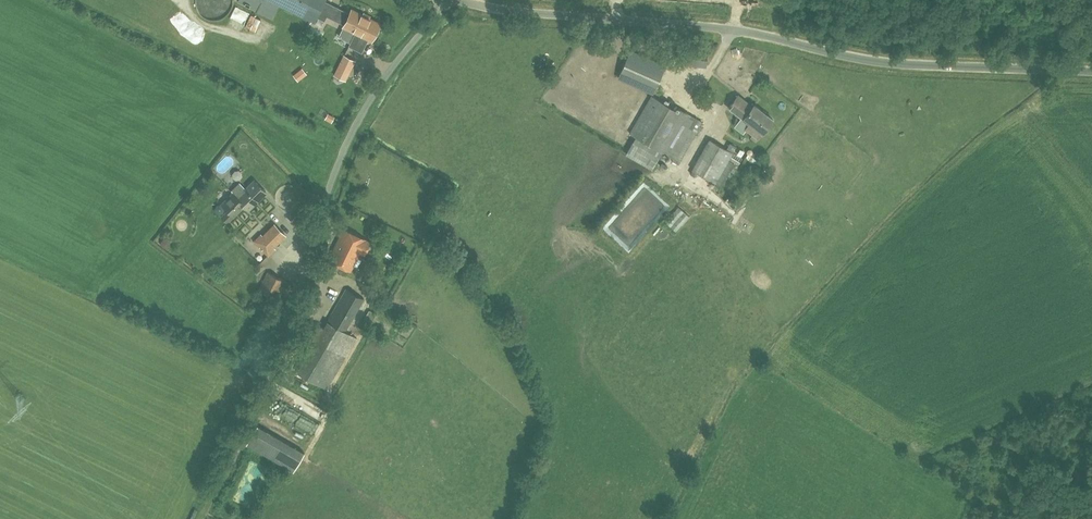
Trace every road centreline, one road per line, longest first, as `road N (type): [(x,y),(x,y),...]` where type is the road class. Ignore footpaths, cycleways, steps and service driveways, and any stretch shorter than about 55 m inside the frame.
road 1 (unclassified): [(1091,71),(868,59),(751,32),(447,0)]

